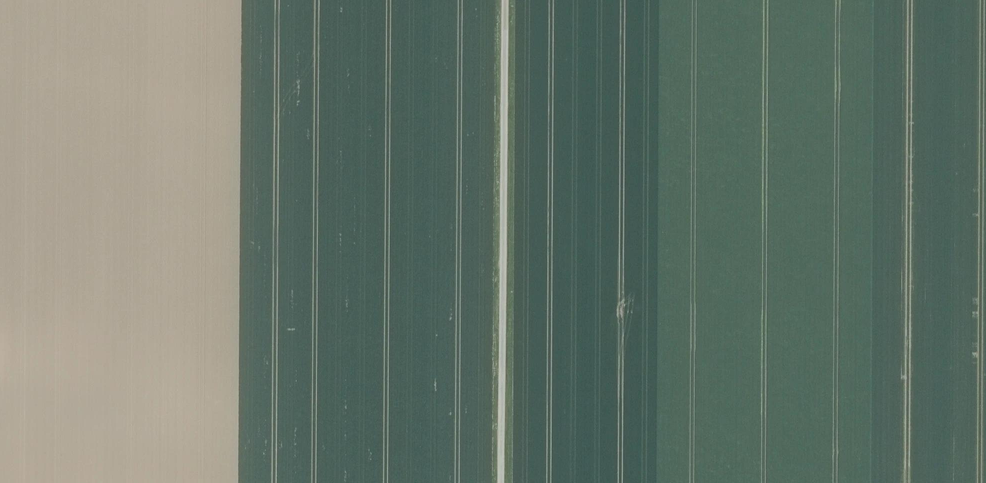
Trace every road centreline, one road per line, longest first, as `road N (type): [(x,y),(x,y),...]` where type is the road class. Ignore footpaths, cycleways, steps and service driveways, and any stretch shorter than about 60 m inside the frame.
road 1 (unclassified): [(502,482),(505,0)]

